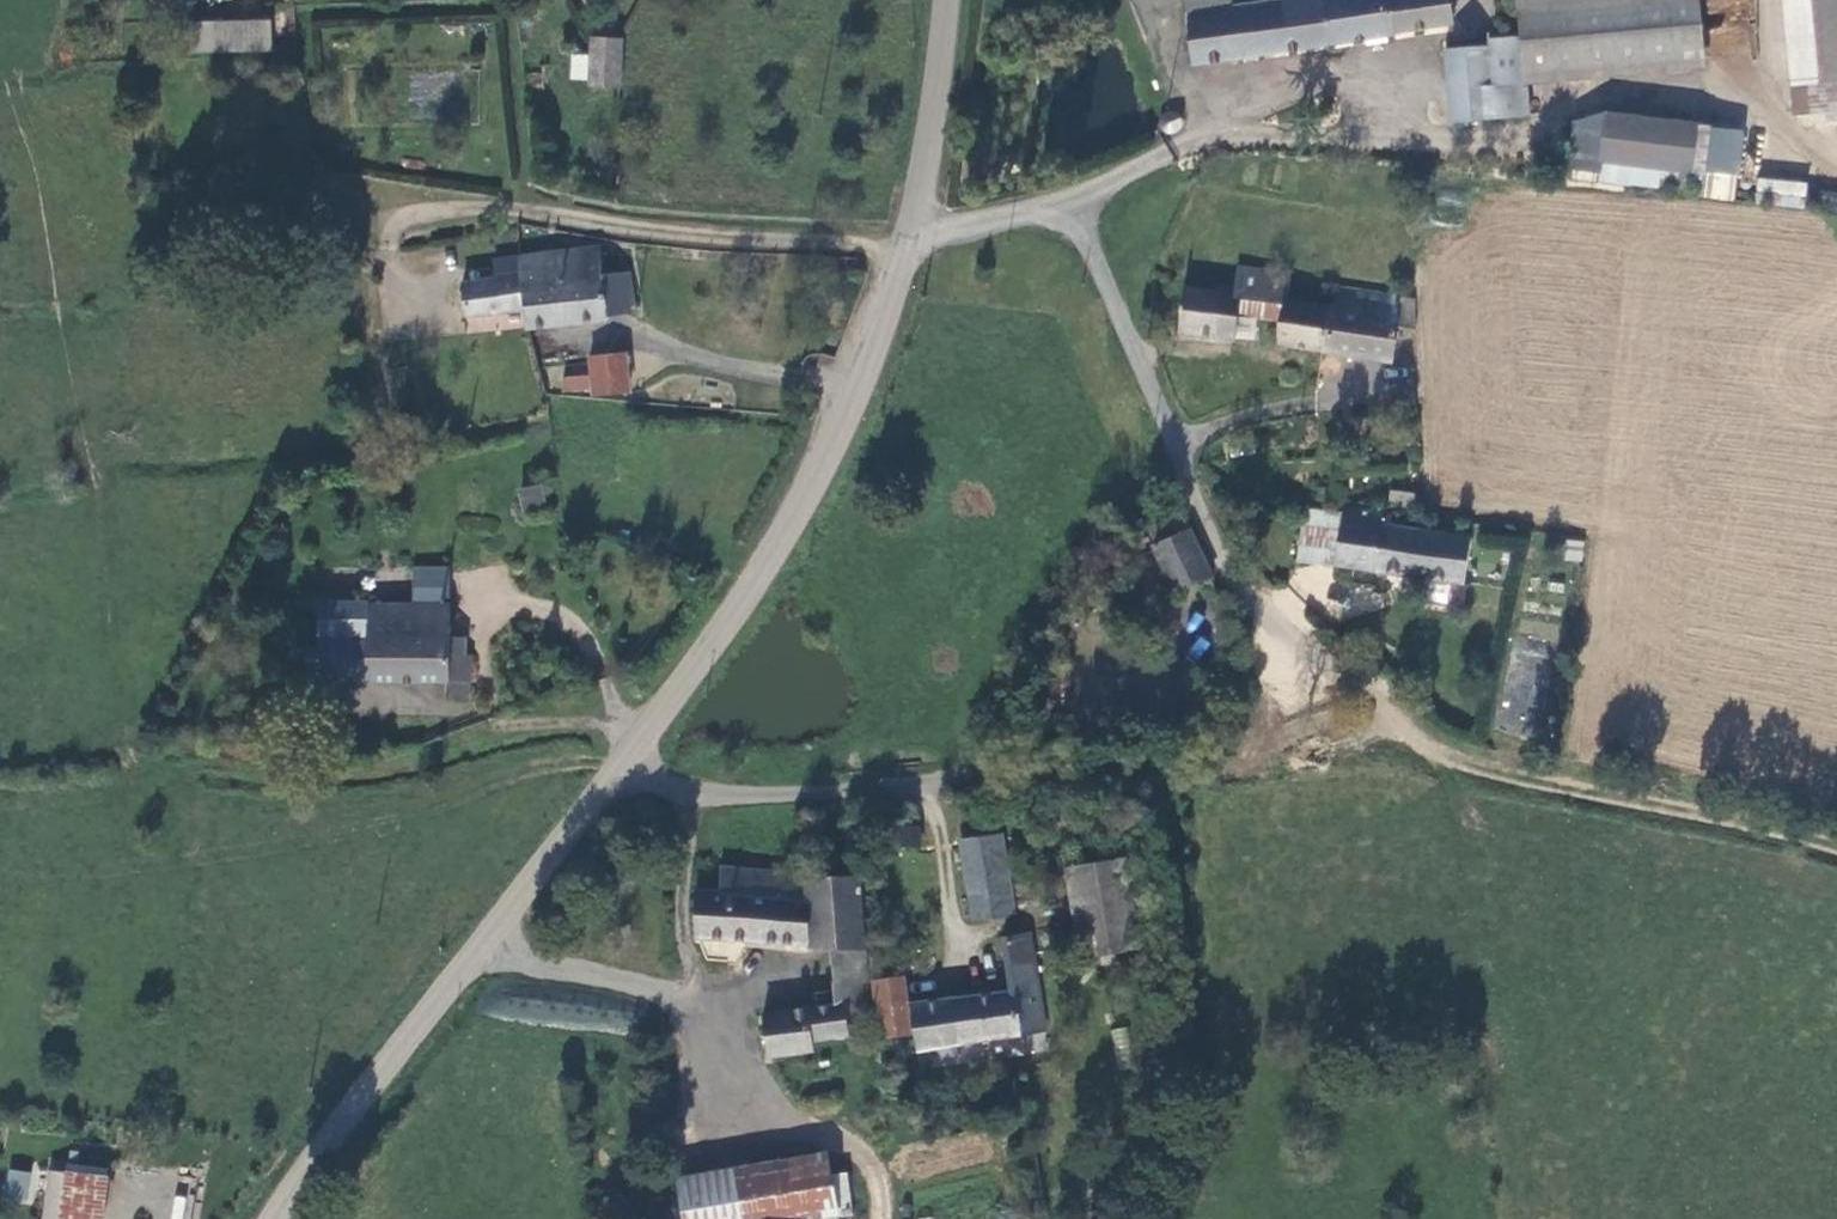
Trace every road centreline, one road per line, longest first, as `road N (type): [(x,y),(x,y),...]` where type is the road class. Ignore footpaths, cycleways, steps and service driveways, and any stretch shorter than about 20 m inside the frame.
road 1 (tertiary): [(904,245),(832,446),(746,591),(359,1089),(272,1218)]
road 2 (unclassified): [(1069,199),(1235,579),(1295,646),(1409,737)]
road 3 (track): [(887,1218),(881,1177),(862,1150),(744,1086),(703,1025),(670,993),(472,947)]
road 4 (track): [(386,217),(476,205),(904,245)]
road 5 (track): [(1409,737),(1459,769),(1836,846)]
road 6 (track): [(965,775),(747,797),(671,792),(612,771)]
road 7 (tertiary): [(945,0),(904,245)]
road 8 (unclassified): [(1069,199),(1254,122)]
road 9 (unclassified): [(904,245),(1069,199)]

